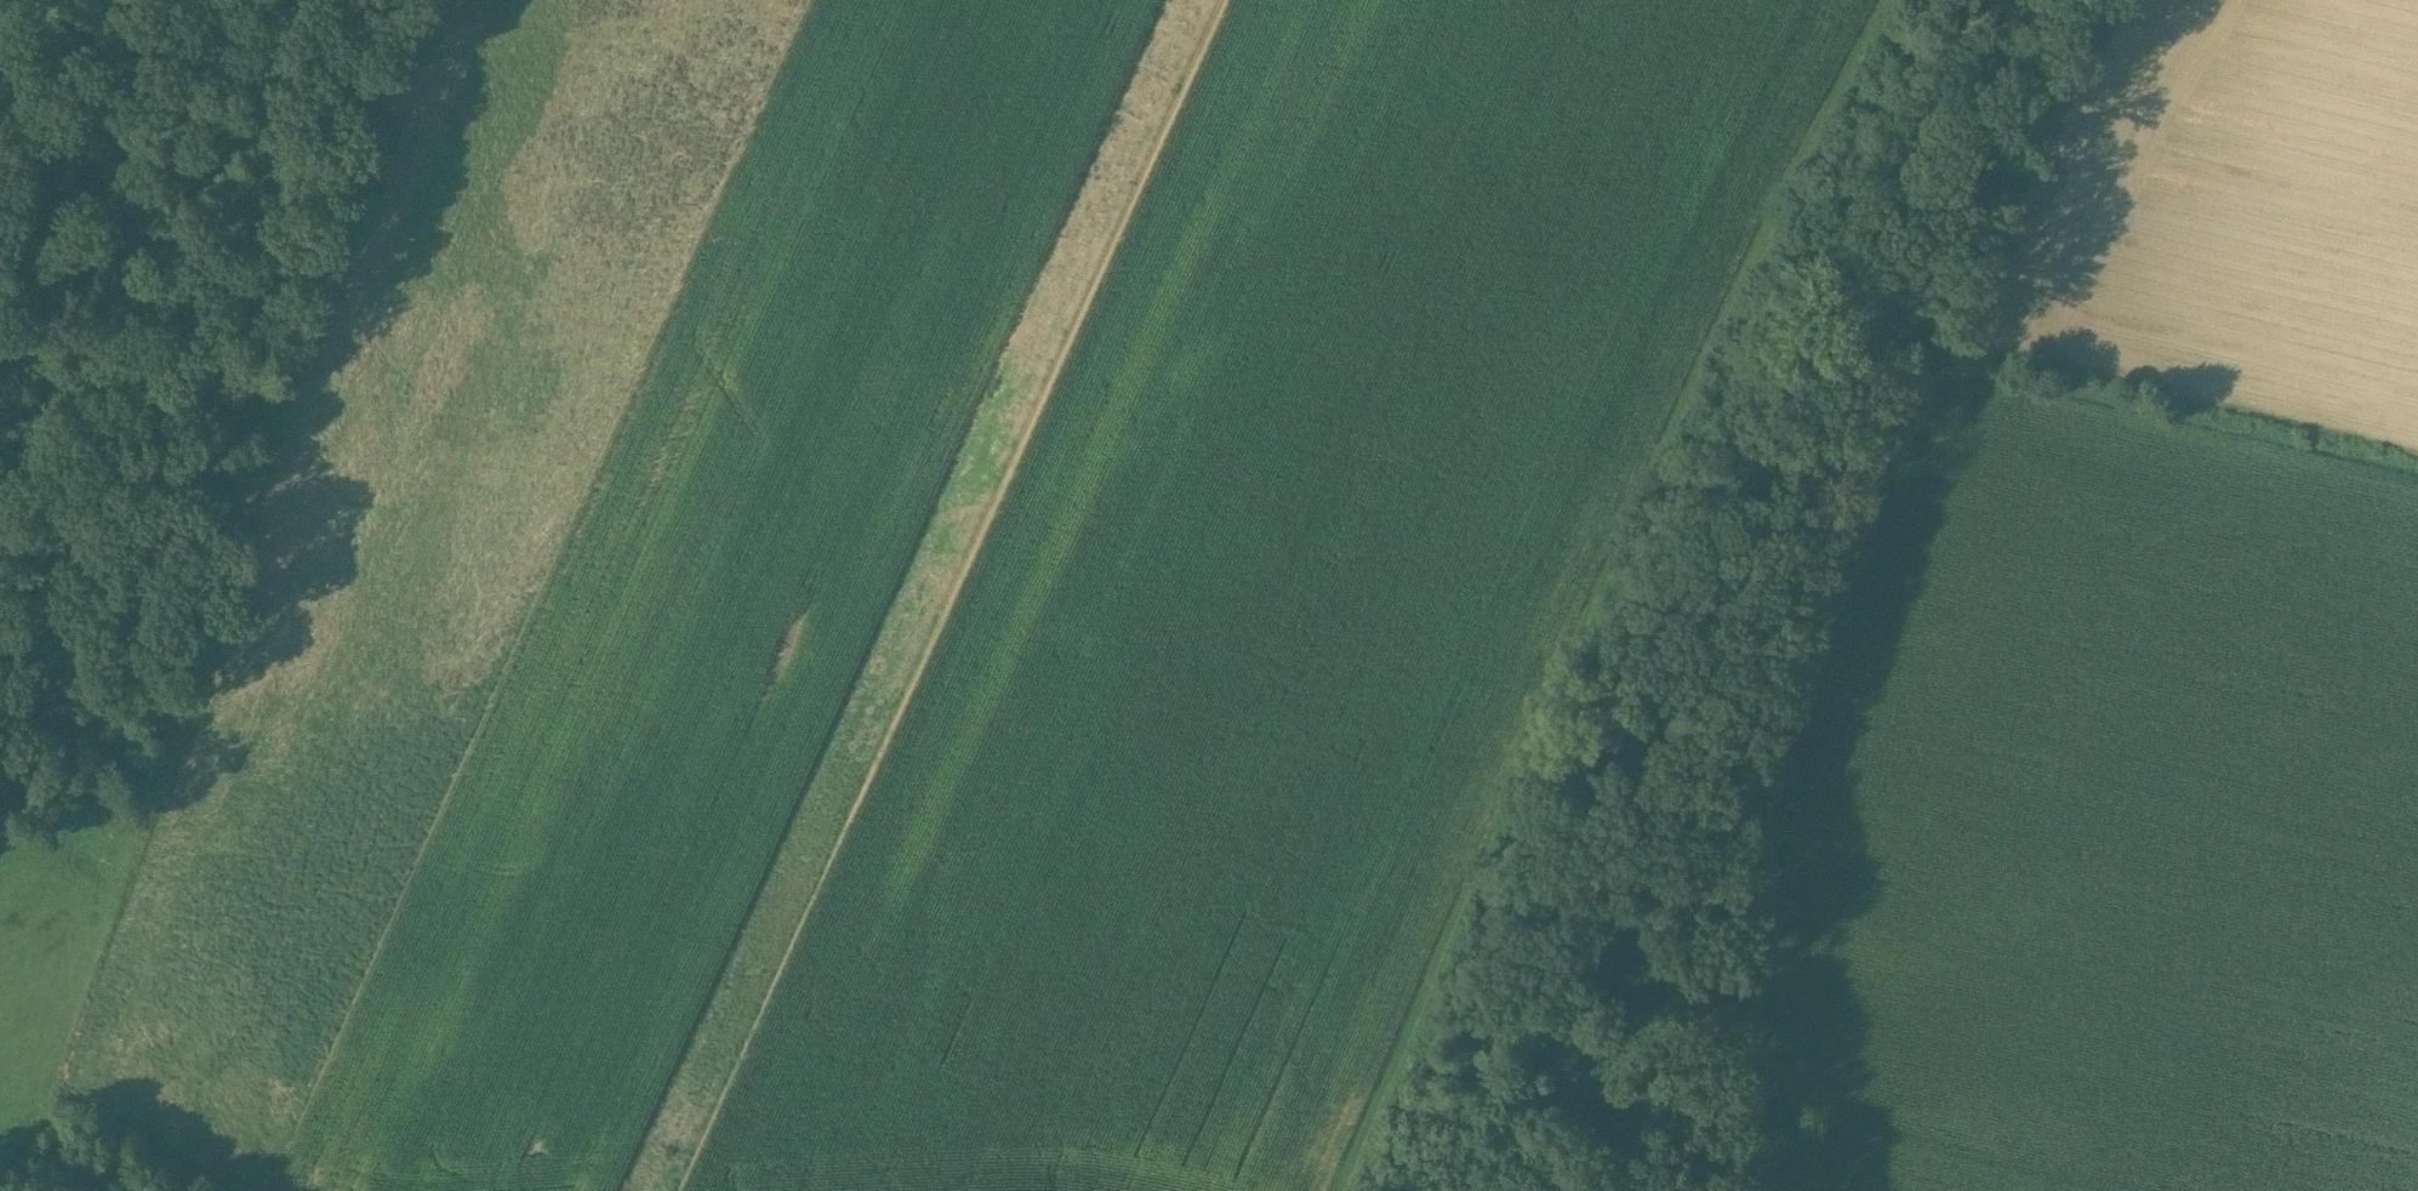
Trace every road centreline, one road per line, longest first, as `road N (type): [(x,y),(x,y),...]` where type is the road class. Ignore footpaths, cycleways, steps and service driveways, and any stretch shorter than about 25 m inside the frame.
road 1 (unclassified): [(1722,1190),(1701,845),(1886,291),(2082,0)]

